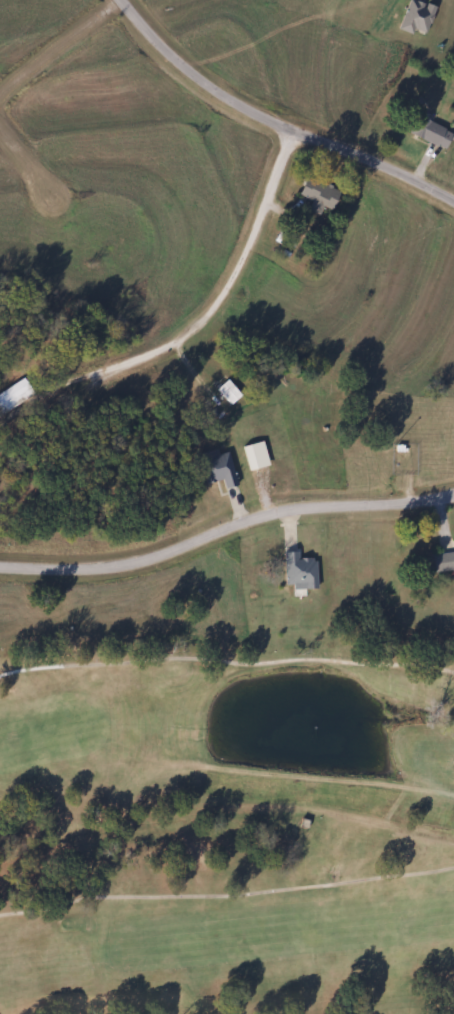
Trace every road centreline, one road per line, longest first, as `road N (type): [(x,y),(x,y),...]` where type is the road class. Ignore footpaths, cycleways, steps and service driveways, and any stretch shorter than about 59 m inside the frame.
road 1 (residential): [(0,568),(104,570),(181,551),(262,515),(453,494)]
road 2 (residential): [(125,0),(188,68),(271,124),(453,203)]
road 3 (residential): [(80,381),(137,362),(212,309),(246,250),(292,135)]
road 4 (residential): [(0,85),(114,0)]

